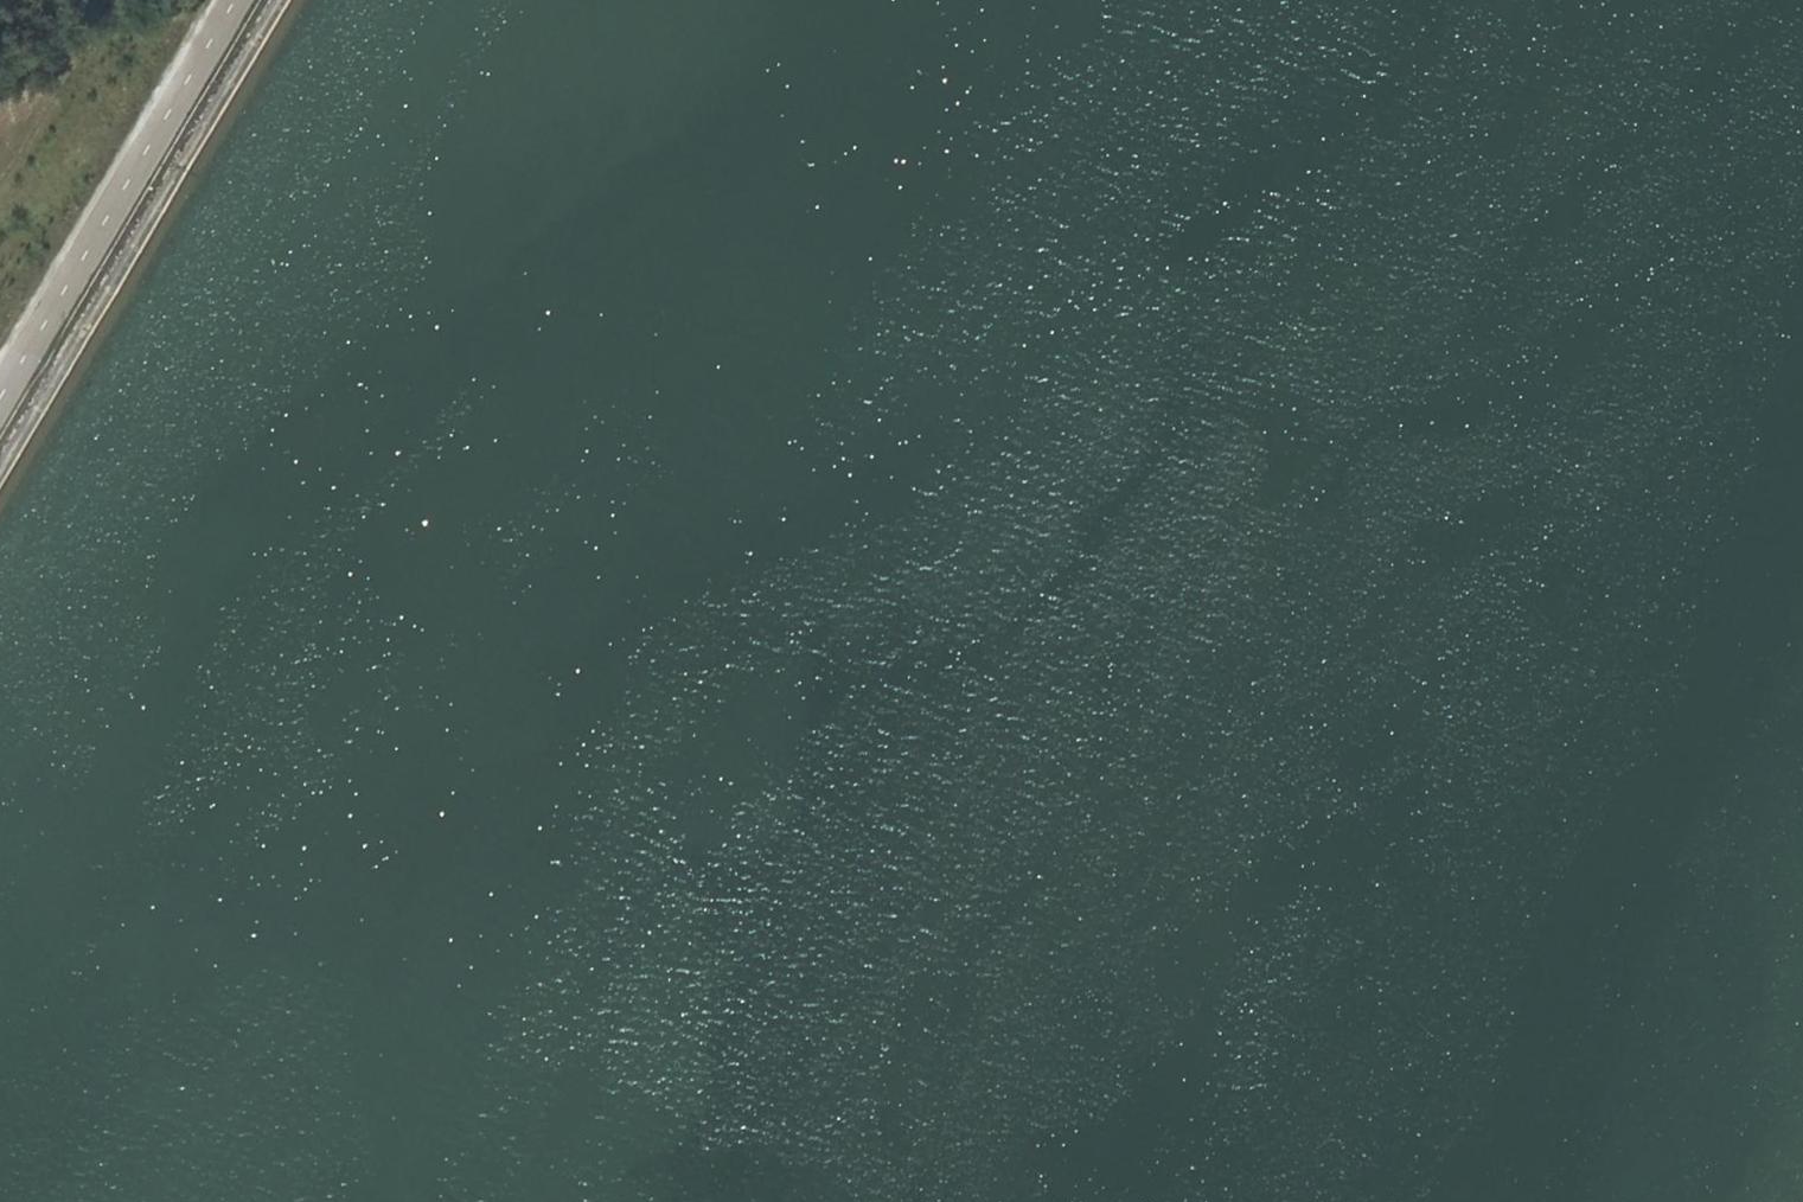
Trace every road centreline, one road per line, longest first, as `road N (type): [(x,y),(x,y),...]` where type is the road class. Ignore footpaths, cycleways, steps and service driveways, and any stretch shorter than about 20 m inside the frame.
road 1 (tertiary): [(227,0),(0,380)]

